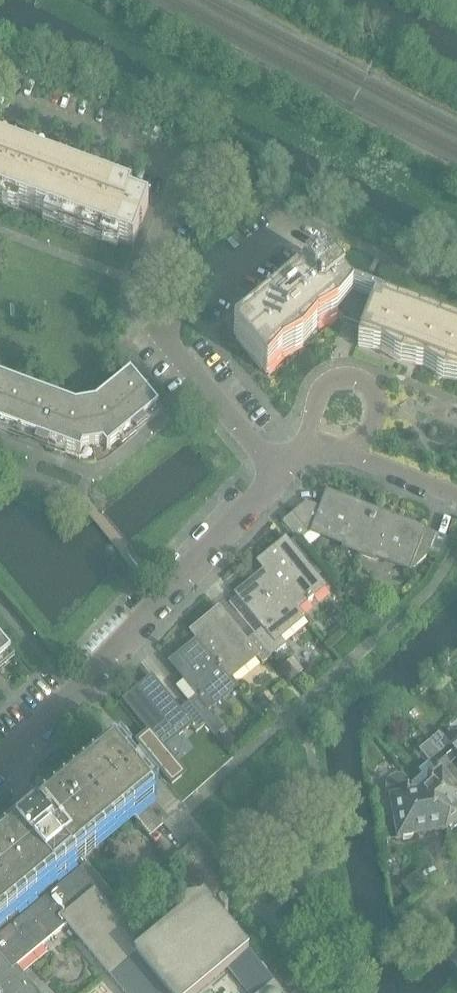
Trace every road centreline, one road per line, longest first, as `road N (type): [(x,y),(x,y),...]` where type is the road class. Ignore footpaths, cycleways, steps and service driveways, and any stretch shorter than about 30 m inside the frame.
road 1 (residential): [(0,766),(278,475)]
road 2 (residential): [(278,475),(139,305),(180,164)]
road 3 (residential): [(343,453),(377,413),(371,389),(346,378),(320,388),(309,430),(278,475)]
road 4 (residential): [(456,495),(343,453)]

